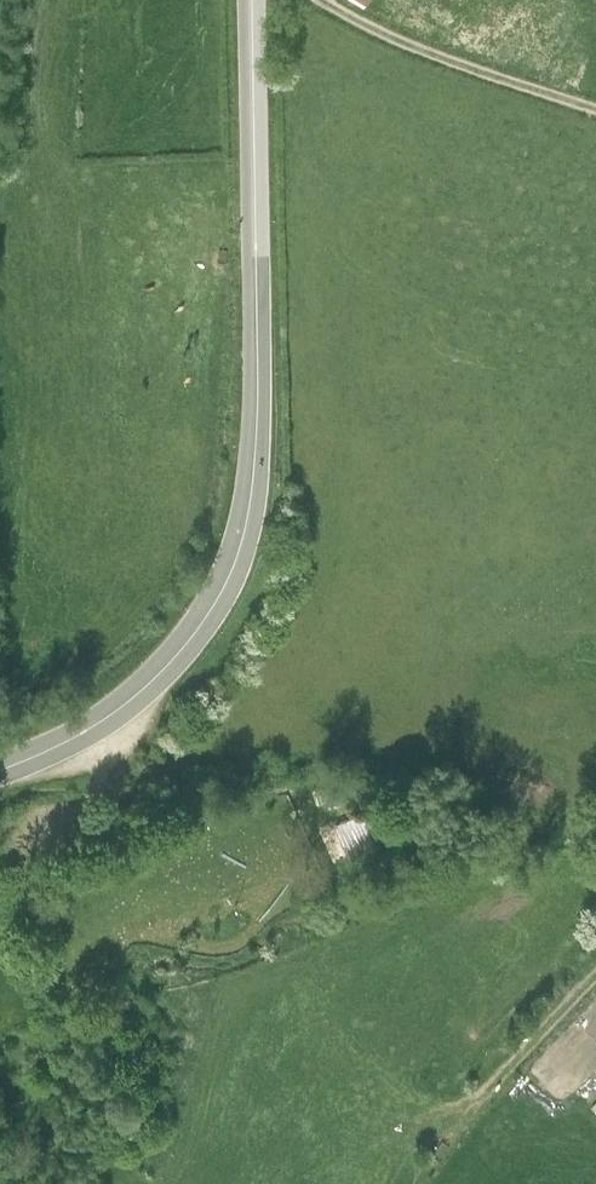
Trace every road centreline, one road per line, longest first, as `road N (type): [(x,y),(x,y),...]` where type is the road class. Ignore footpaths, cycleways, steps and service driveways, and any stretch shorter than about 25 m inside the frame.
road 1 (tertiary): [(252,0),(257,466),(236,566),(167,669),(76,735),(0,770)]
road 2 (track): [(595,106),(385,33),(317,0)]
road 3 (track): [(595,976),(500,1078),(459,1109)]

